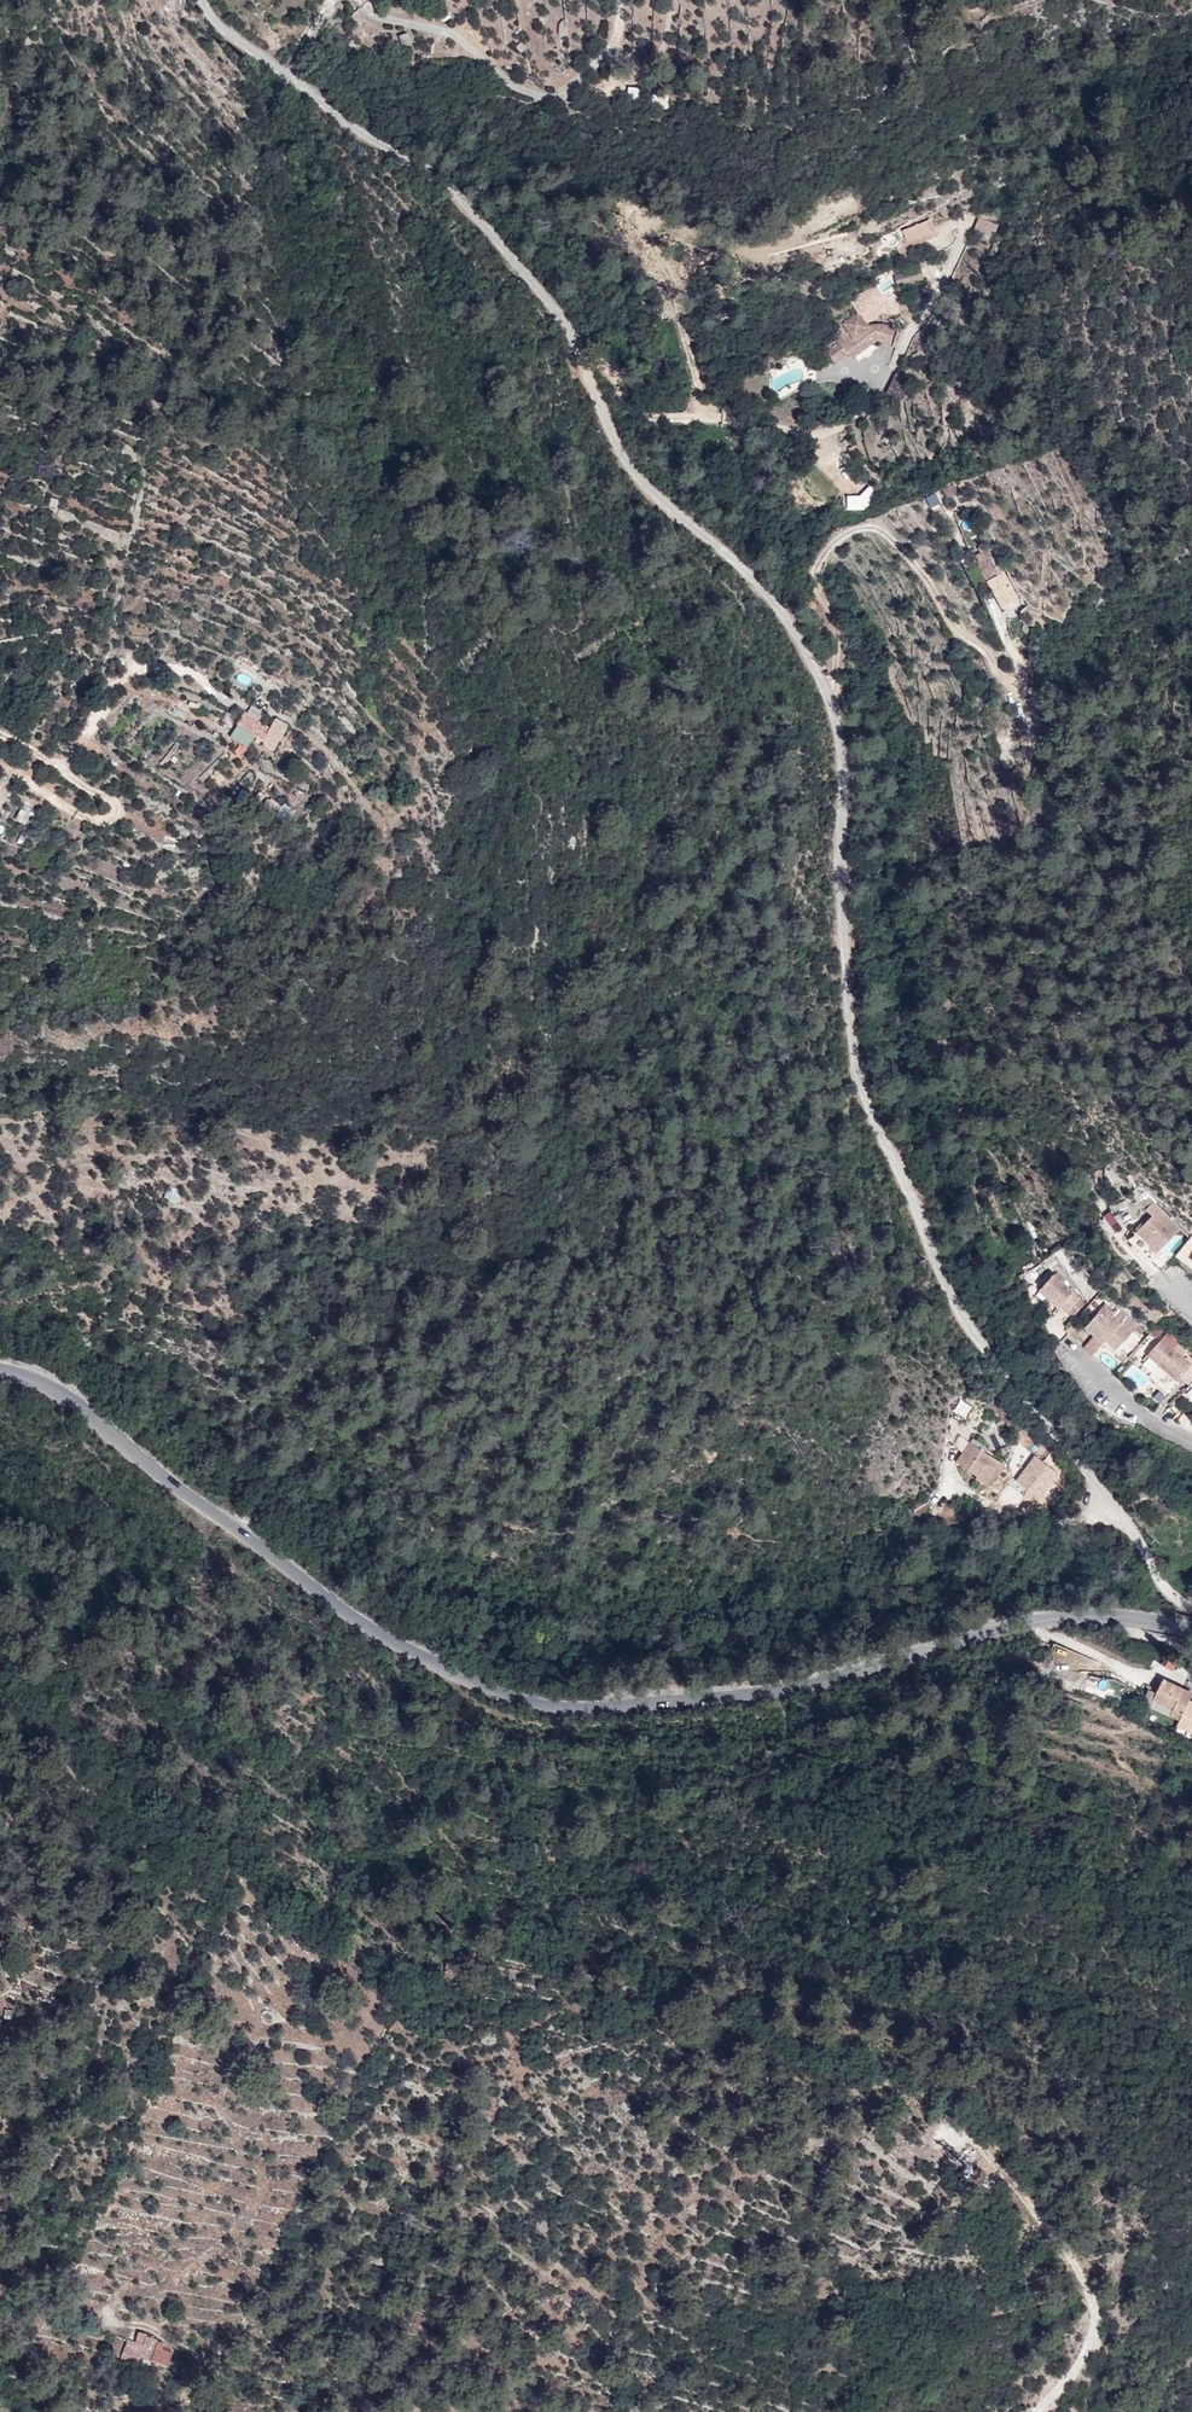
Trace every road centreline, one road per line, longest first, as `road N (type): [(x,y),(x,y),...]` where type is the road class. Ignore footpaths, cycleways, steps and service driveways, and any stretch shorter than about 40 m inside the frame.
road 1 (unclassified): [(1191,1609),(1171,1594),(968,1328),(860,1085),(844,933),(841,725),(788,619),(635,473),(570,331),(484,224),(427,168),(352,126),(230,35),(202,0)]
road 2 (unclassified): [(0,1369),(73,1403),(364,1624),(533,1704),(769,1693),(1071,1616),(1128,1617),(1191,1632)]
road 3 (residential): [(1068,1342),(1136,1411),(1191,1445)]

